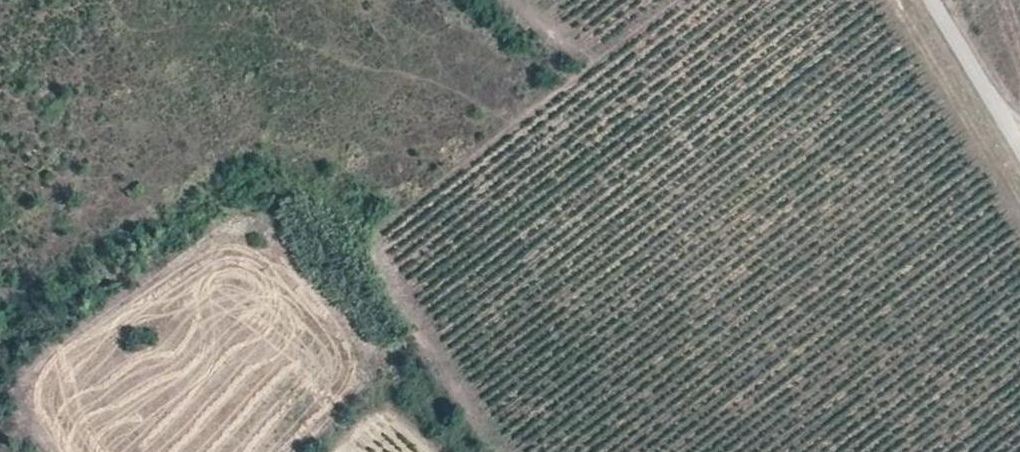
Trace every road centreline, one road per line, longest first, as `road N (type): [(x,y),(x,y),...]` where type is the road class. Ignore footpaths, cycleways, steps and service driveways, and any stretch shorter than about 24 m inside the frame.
road 1 (unclassified): [(1019,150),(933,0)]

